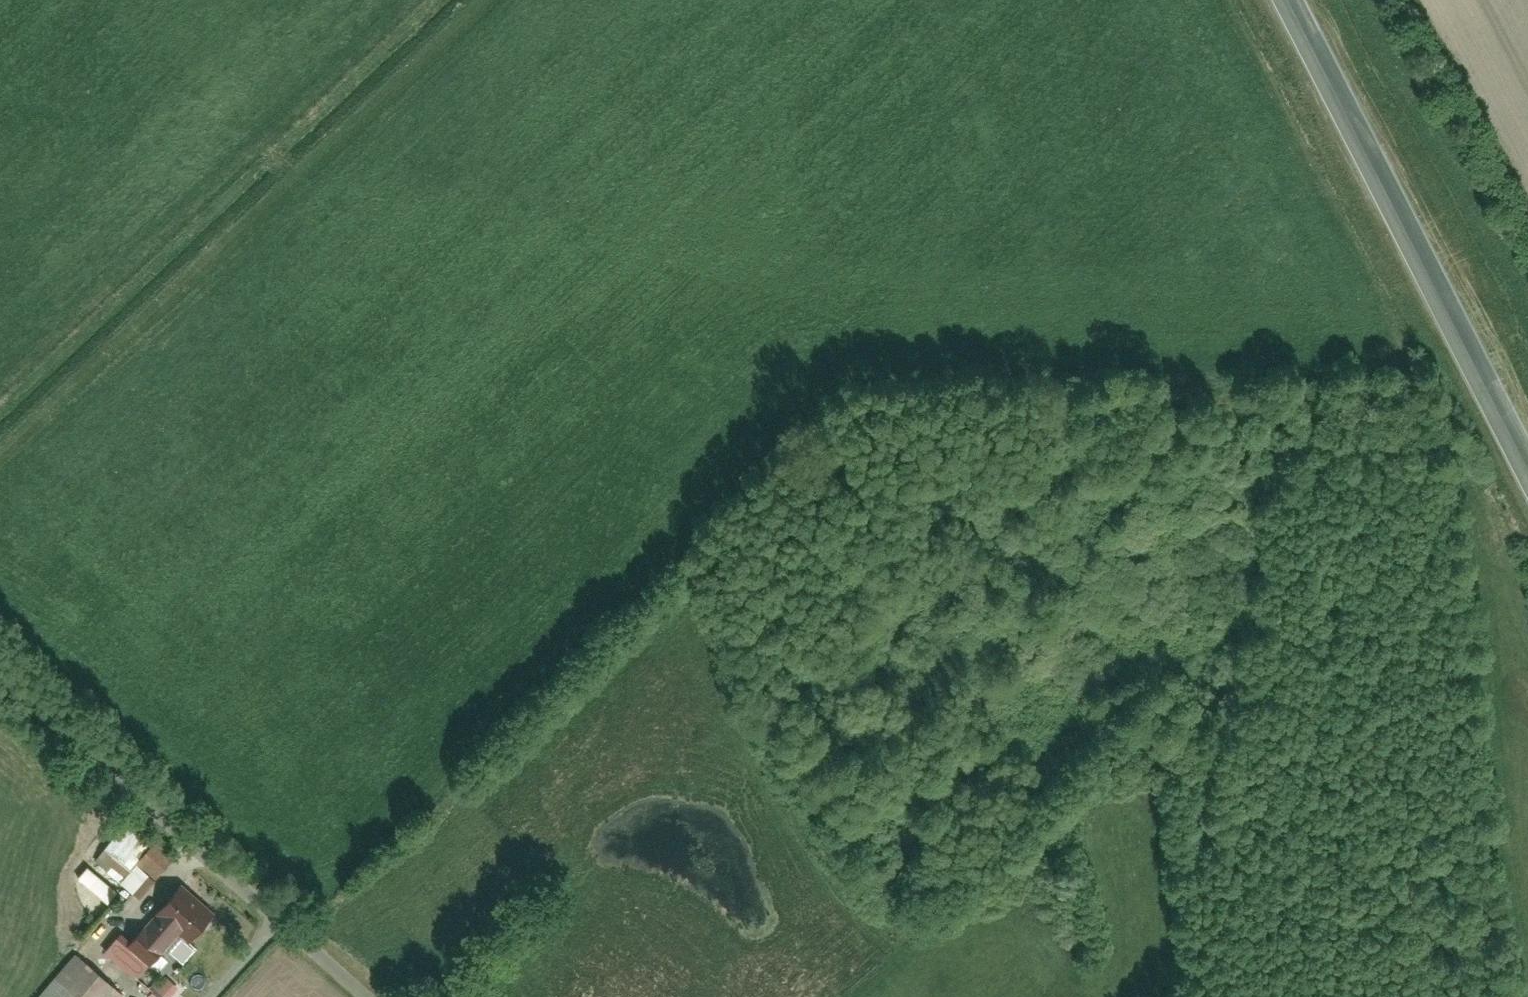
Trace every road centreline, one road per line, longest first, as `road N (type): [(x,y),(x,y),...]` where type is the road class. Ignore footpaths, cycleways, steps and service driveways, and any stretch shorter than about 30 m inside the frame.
road 1 (primary): [(1288,0),(1527,471)]
road 2 (residential): [(0,677),(366,996)]

